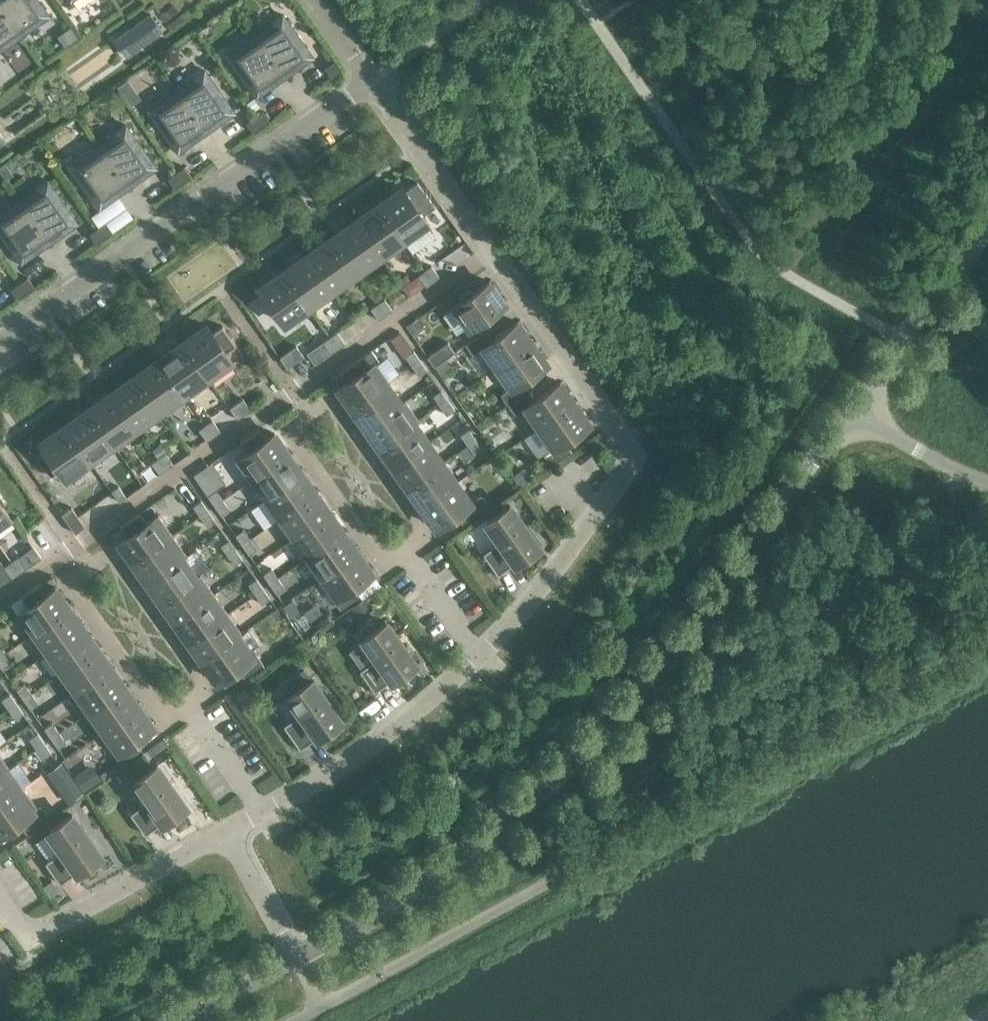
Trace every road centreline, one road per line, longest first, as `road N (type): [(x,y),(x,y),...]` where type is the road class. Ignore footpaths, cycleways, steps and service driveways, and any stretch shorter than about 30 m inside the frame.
road 1 (residential): [(296,960),(475,847),(636,700),(850,409)]
road 2 (residential): [(0,604),(492,252)]
road 3 (residential): [(492,252),(625,438),(631,456),(626,476),(550,587),(482,657)]
road 4 (residential): [(372,81),(0,344)]
road 5 (residential): [(407,552),(385,567),(287,428),(330,398),(428,537)]
road 6 (residential): [(187,704),(166,719),(68,582),(110,552),(208,690)]
road 7 (residential): [(482,657),(392,736),(266,815)]
road 8 (residential): [(226,836),(51,931),(18,929),(0,903)]
road 9 (unclassified): [(850,409),(987,218)]
road 10 (residential): [(372,81),(492,252)]
road 11 (unclassified): [(850,409),(953,473),(987,485)]
road 12 (residential): [(226,836),(296,960)]
road 13 (residential): [(187,704),(266,815)]
road 14 (residential): [(407,552),(482,657)]
road 15 (residential): [(185,1020),(296,960)]

